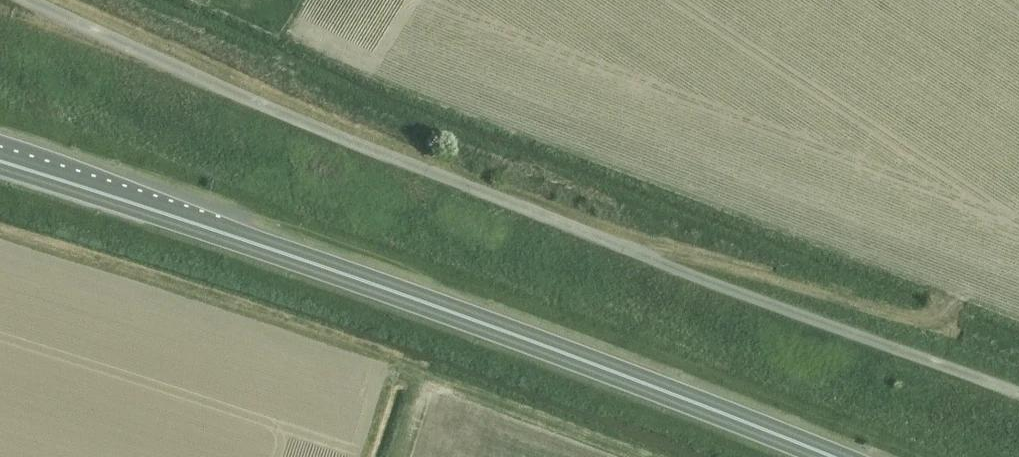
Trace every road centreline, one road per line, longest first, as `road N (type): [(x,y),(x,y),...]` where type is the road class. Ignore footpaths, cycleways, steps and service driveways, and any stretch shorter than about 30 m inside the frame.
road 1 (unclassified): [(1018,390),(538,209),(31,0)]
road 2 (trunk): [(820,456),(416,300),(0,162)]

